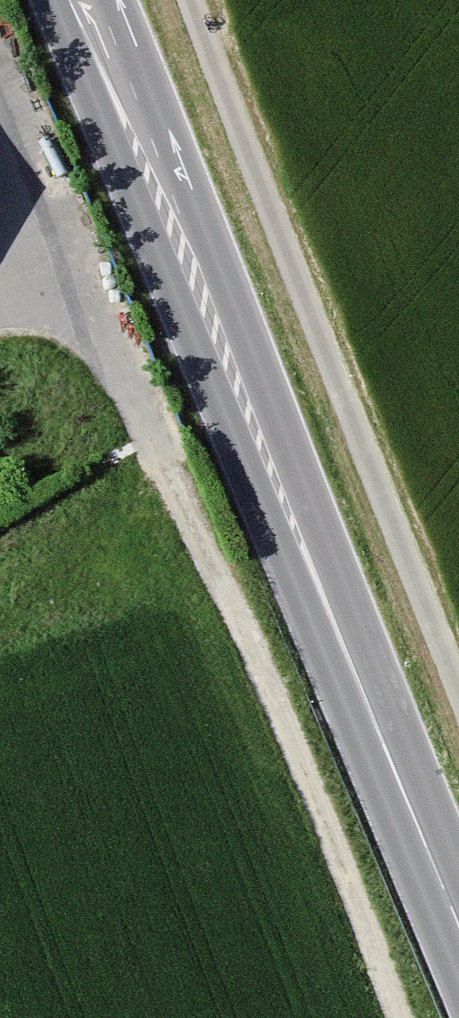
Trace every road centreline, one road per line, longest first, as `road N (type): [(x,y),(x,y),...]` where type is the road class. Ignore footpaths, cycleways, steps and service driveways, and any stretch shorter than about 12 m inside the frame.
road 1 (secondary): [(458,939),(69,0)]
road 2 (track): [(395,1017),(170,457),(0,160)]
road 3 (track): [(190,0),(458,690)]

